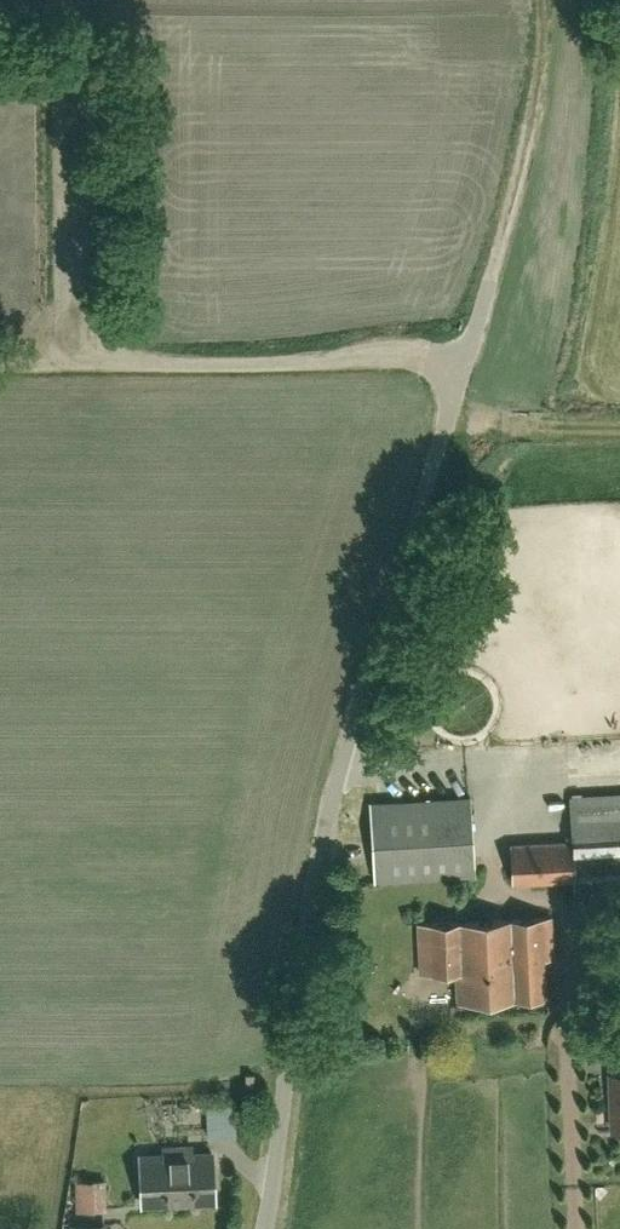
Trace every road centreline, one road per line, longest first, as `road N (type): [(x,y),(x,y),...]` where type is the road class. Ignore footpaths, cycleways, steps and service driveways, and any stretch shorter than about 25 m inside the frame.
road 1 (unclassified): [(264,1228),(320,840),(466,345)]
road 2 (track): [(543,0),(546,32),(523,160),(466,345)]

